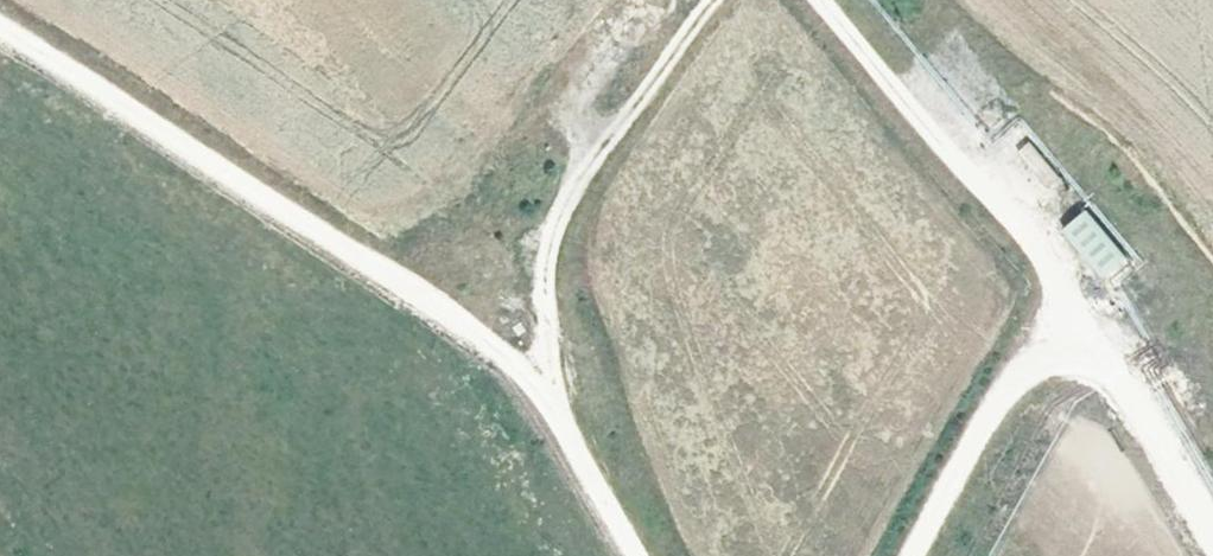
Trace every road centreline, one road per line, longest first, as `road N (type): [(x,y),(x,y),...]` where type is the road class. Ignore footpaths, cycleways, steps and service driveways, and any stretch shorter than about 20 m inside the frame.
road 1 (track): [(1200,555),(1066,324),(814,0)]
road 2 (track): [(547,374),(0,27)]
road 3 (track): [(673,555),(547,374),(564,219),(718,0)]
road 4 (track): [(1066,324),(925,555)]

